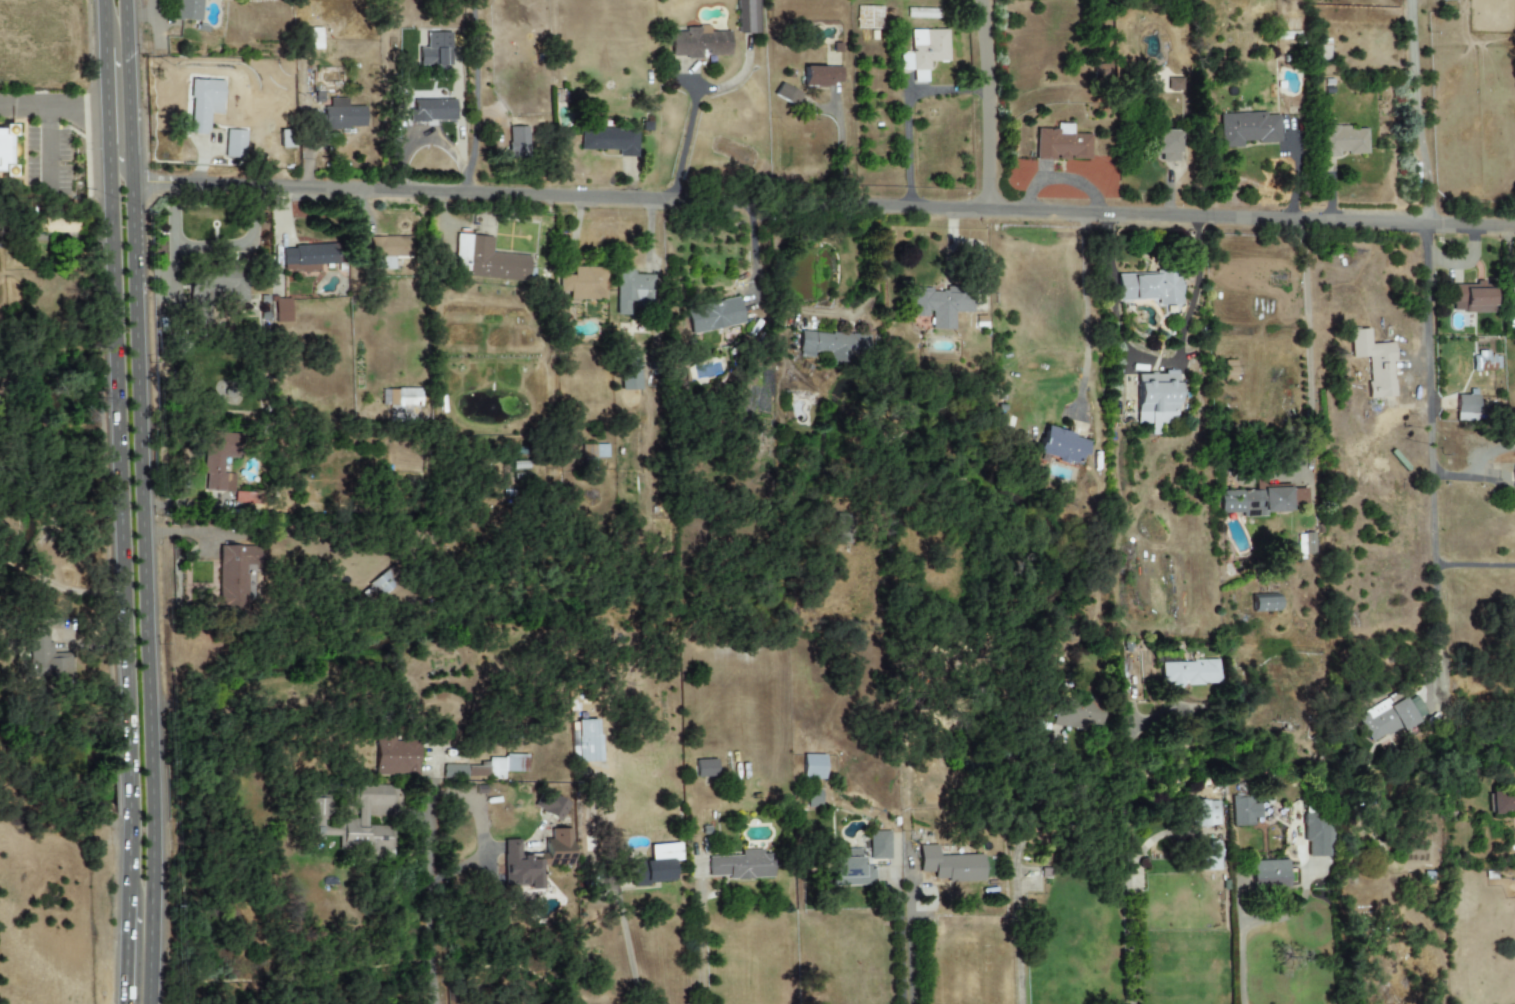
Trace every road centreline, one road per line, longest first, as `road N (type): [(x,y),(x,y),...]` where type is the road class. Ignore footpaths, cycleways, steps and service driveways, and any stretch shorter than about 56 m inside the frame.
road 1 (residential): [(132,178),(1514,224)]
road 2 (primary): [(149,1003),(153,789),(127,0)]
road 3 (primary): [(108,152),(128,899)]
road 4 (residential): [(1434,567),(1427,227)]
road 5 (residential): [(1427,227),(1418,0)]
road 6 (residential): [(991,209),(977,0)]
road 7 (residential): [(1022,1003),(1016,858),(1026,829)]
road 8 (residential): [(1242,1003),(1241,923),(1296,909),(1310,874)]

